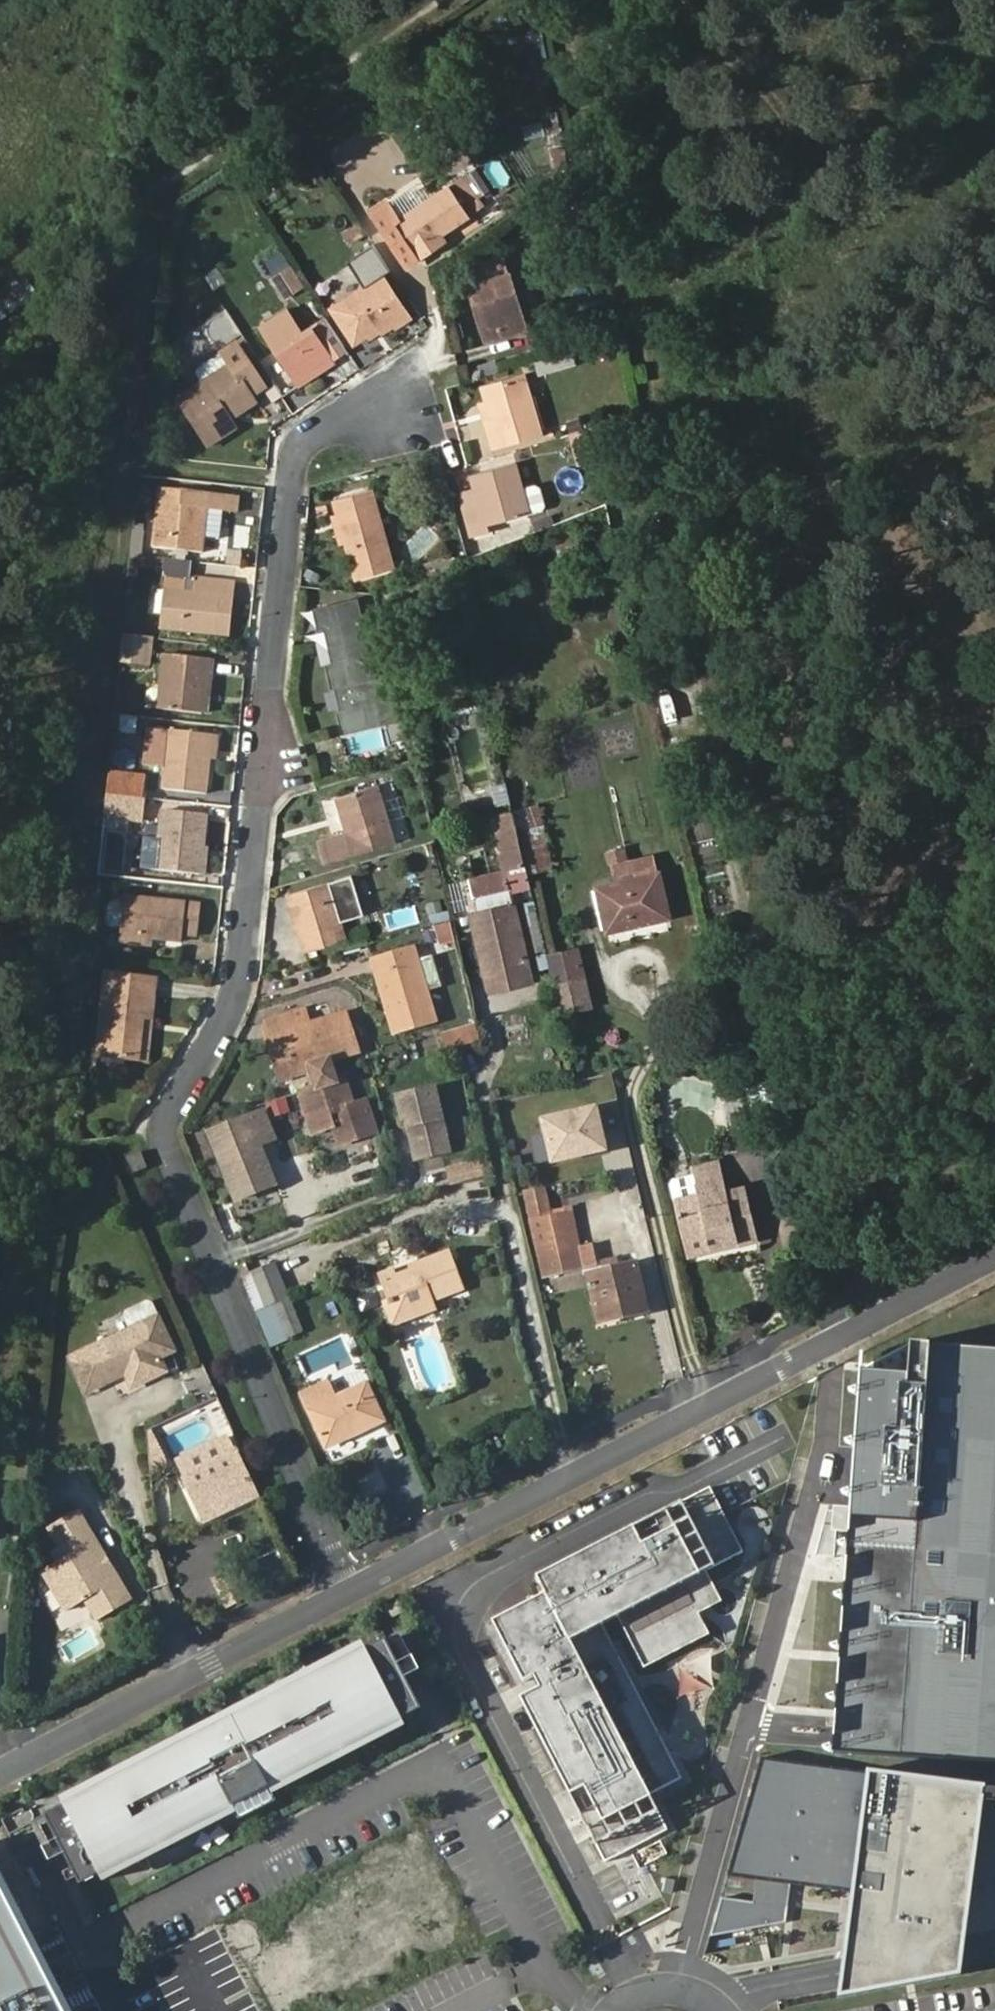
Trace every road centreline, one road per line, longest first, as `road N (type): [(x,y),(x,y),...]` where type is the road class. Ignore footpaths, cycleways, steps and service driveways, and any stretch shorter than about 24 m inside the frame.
road 1 (residential): [(347,1593),(161,1127),(240,990),(294,447),(395,405)]
road 2 (unclassified): [(347,1593),(994,1256)]
road 3 (unclassified): [(0,1772),(347,1593)]
road 4 (track): [(150,189),(439,0)]
road 5 (unclassified): [(724,2010),(690,1990),(664,1987),(613,2010)]

